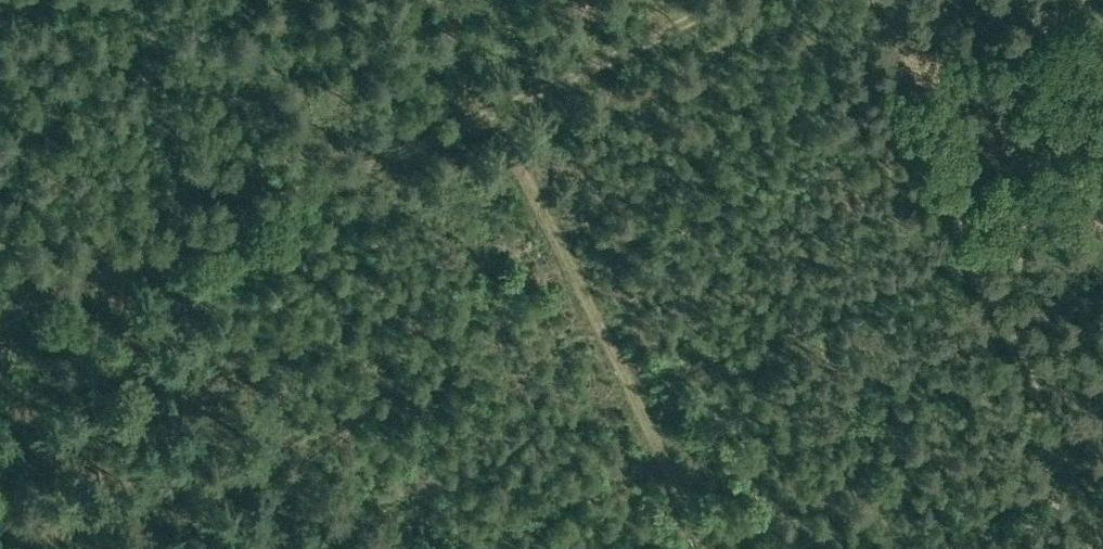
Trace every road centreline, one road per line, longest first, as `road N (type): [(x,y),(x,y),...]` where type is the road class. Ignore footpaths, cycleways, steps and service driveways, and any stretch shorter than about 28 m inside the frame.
road 1 (track): [(1094,548),(877,0)]
road 2 (track): [(0,319),(478,116)]
road 3 (track): [(707,548),(504,125),(478,116)]
road 4 (track): [(478,116),(732,0)]
road 5 (track): [(478,116),(443,0)]

